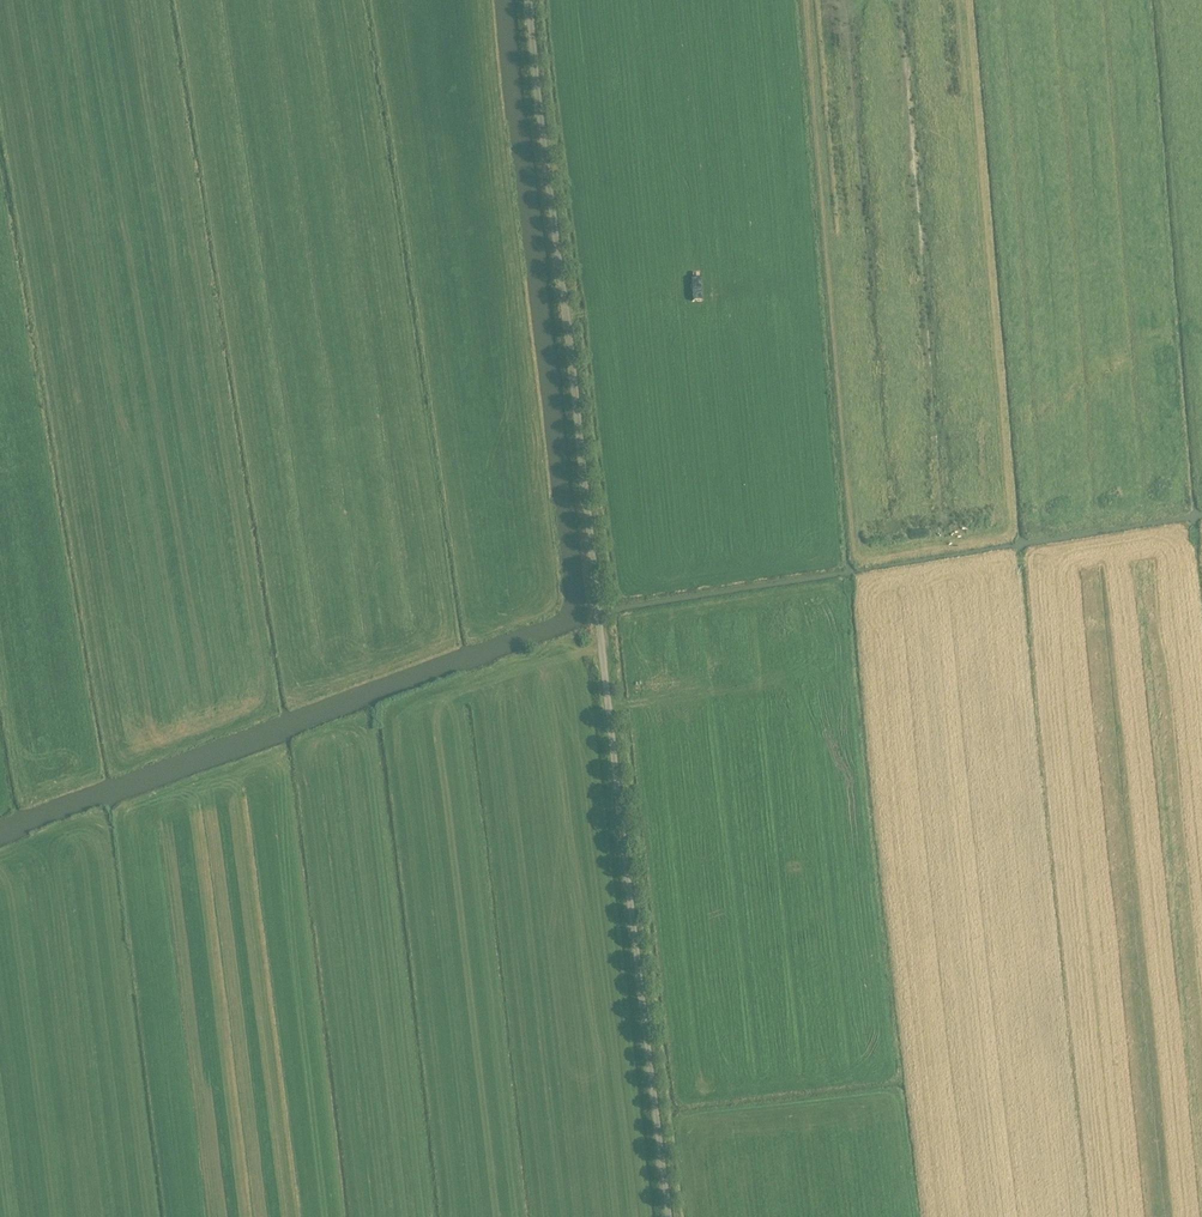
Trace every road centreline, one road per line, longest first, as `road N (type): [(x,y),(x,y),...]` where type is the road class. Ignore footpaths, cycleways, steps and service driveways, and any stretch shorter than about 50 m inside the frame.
road 1 (unclassified): [(667,1216),(529,0)]

